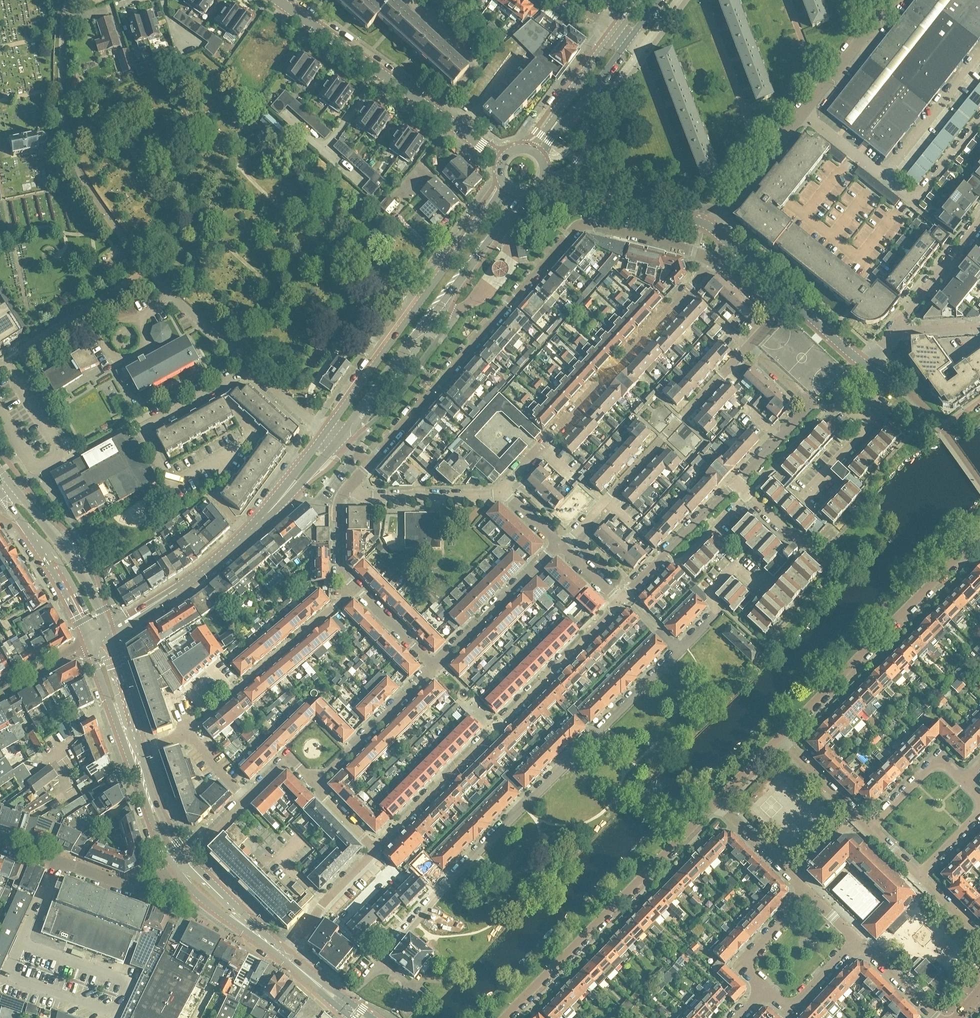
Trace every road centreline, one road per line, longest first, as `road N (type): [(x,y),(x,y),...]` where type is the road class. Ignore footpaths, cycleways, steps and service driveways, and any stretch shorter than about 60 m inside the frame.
road 1 (residential): [(346,999),(449,880),(679,650)]
road 2 (residential): [(369,463),(578,225),(715,259)]
road 3 (residential): [(252,368),(162,283),(80,172),(64,119),(67,0)]
road 4 (residential): [(375,850),(619,600)]
road 5 (residential): [(502,489),(715,259)]
road 6 (secondary): [(337,439),(523,193)]
road 7 (secondary): [(504,185),(326,431)]
road 8 (residential): [(504,1017),(716,802)]
road 9 (residential): [(777,739),(979,534)]
road 10 (residential): [(560,545),(748,345)]
road 11 (secondary): [(501,158),(279,0)]
road 12 (residential): [(189,733),(356,588)]
road 13 (secondary): [(109,632),(209,565),(282,496)]
road 14 (residential): [(737,483),(811,403),(748,345)]
road 15 (residential): [(171,483),(140,428),(252,368)]
road 16 (residential): [(176,868),(151,885),(132,885),(0,842)]
road 17 (residential): [(691,219),(695,199),(640,51)]
road 18 (residential): [(861,361),(729,243)]
road 19 (residential): [(434,666),(560,545)]
road 20 (secondary): [(109,632),(80,576),(16,489)]
road 21 (residential): [(704,0),(758,145),(770,154)]
road 22 (secondary): [(4,497),(90,643)]
road 23 (residential): [(316,783),(434,666)]
road 24 (residential): [(625,595),(737,483)]
road 25 (residential): [(502,489),(369,495),(350,485)]
road 26 (residential): [(883,169),(914,202),(979,119)]
road 27 (residential): [(883,169),(979,53)]
road 28 (secondary): [(619,31),(530,148)]
road 29 (secondary): [(541,156),(629,39)]
road 30 (secondary): [(176,868),(283,959)]
road 31 (secondary): [(287,953),(188,856)]
road 32 (residential): [(895,330),(979,222)]
road 33 (residential): [(287,953),(375,850)]
road 34 (residential): [(808,894),(716,802)]
road 35 (residential): [(869,829),(935,764),(945,763),(965,780)]
road 36 (residential): [(869,829),(777,739)]
road 37 (residential): [(691,219),(567,187)]
road 38 (residential): [(748,345),(777,315),(715,259)]
road 39 (secondary): [(129,753),(176,868)]
road 40 (residential): [(764,988),(783,1004),(799,1002),(854,940)]
road 41 (residential): [(764,988),(750,973),(749,957),(808,894)]
road 42 (secondary): [(142,749),(109,632)]

